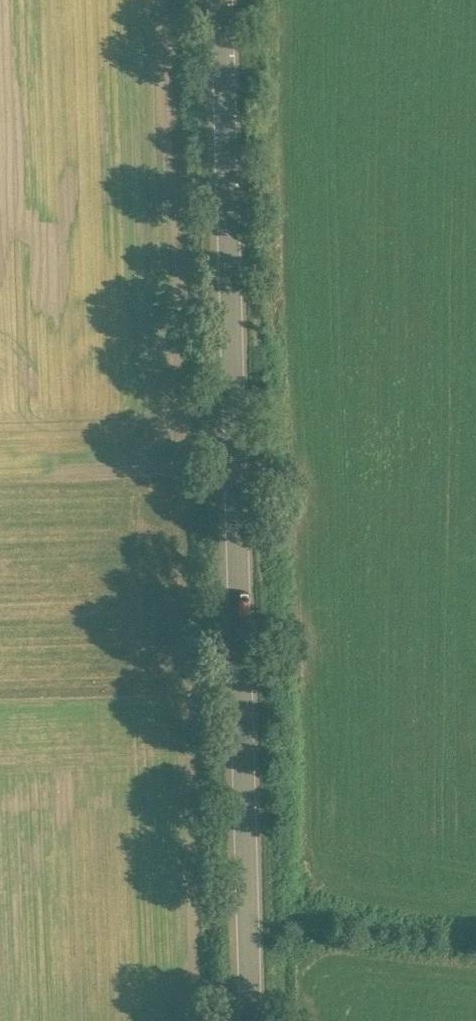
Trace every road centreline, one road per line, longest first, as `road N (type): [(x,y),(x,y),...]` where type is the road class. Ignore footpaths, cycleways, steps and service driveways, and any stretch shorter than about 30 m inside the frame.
road 1 (tertiary): [(250,1020),(219,0)]

